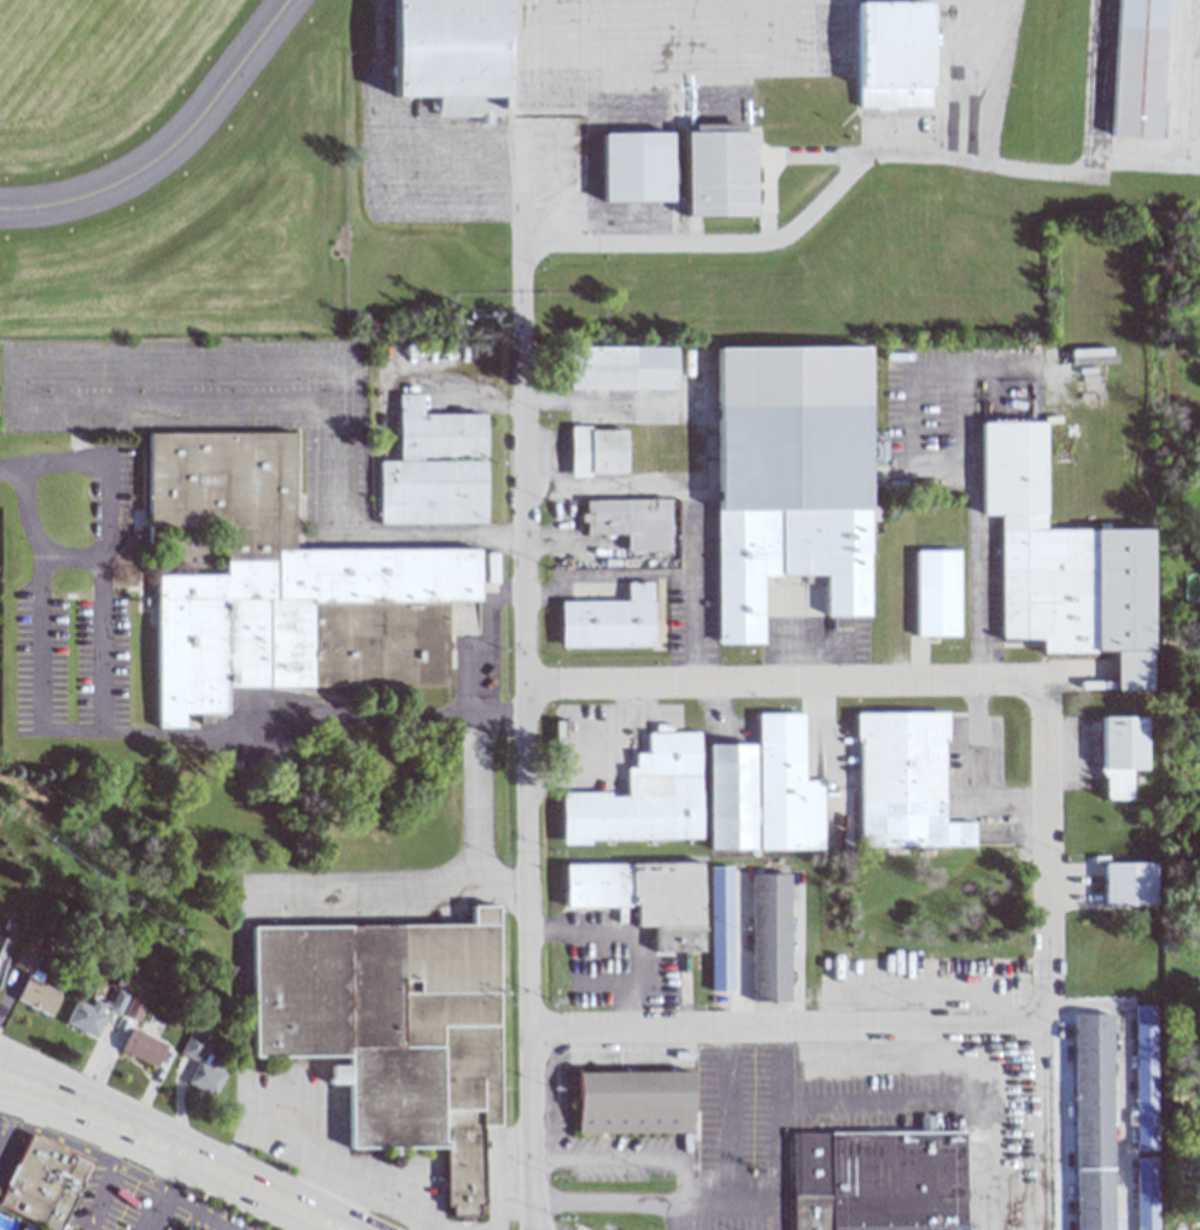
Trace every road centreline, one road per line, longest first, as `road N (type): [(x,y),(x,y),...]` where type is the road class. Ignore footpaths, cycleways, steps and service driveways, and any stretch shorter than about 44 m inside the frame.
road 1 (residential): [(530,1229),(523,394)]
road 2 (residential): [(1041,679),(526,690)]
road 3 (residential): [(1042,1026),(528,1029)]
road 4 (residential): [(1042,1026),(1041,679)]
road 5 (tertiary): [(0,1100),(105,1137),(296,1229)]
road 6 (tertiary): [(370,1229),(104,1102)]

